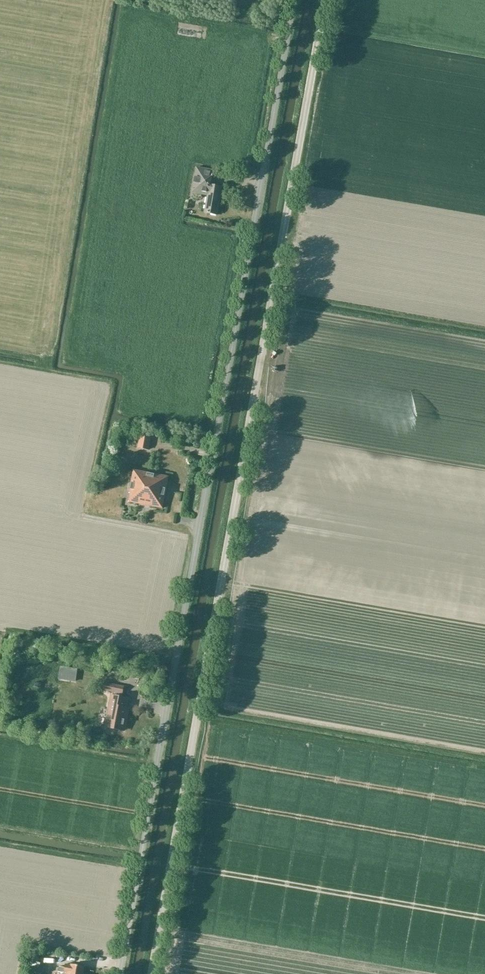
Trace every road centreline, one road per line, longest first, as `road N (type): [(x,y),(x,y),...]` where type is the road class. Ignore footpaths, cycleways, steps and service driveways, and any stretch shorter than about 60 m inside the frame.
road 1 (unclassified): [(151,973),(325,0)]
road 2 (unclassified): [(294,0),(120,973)]

